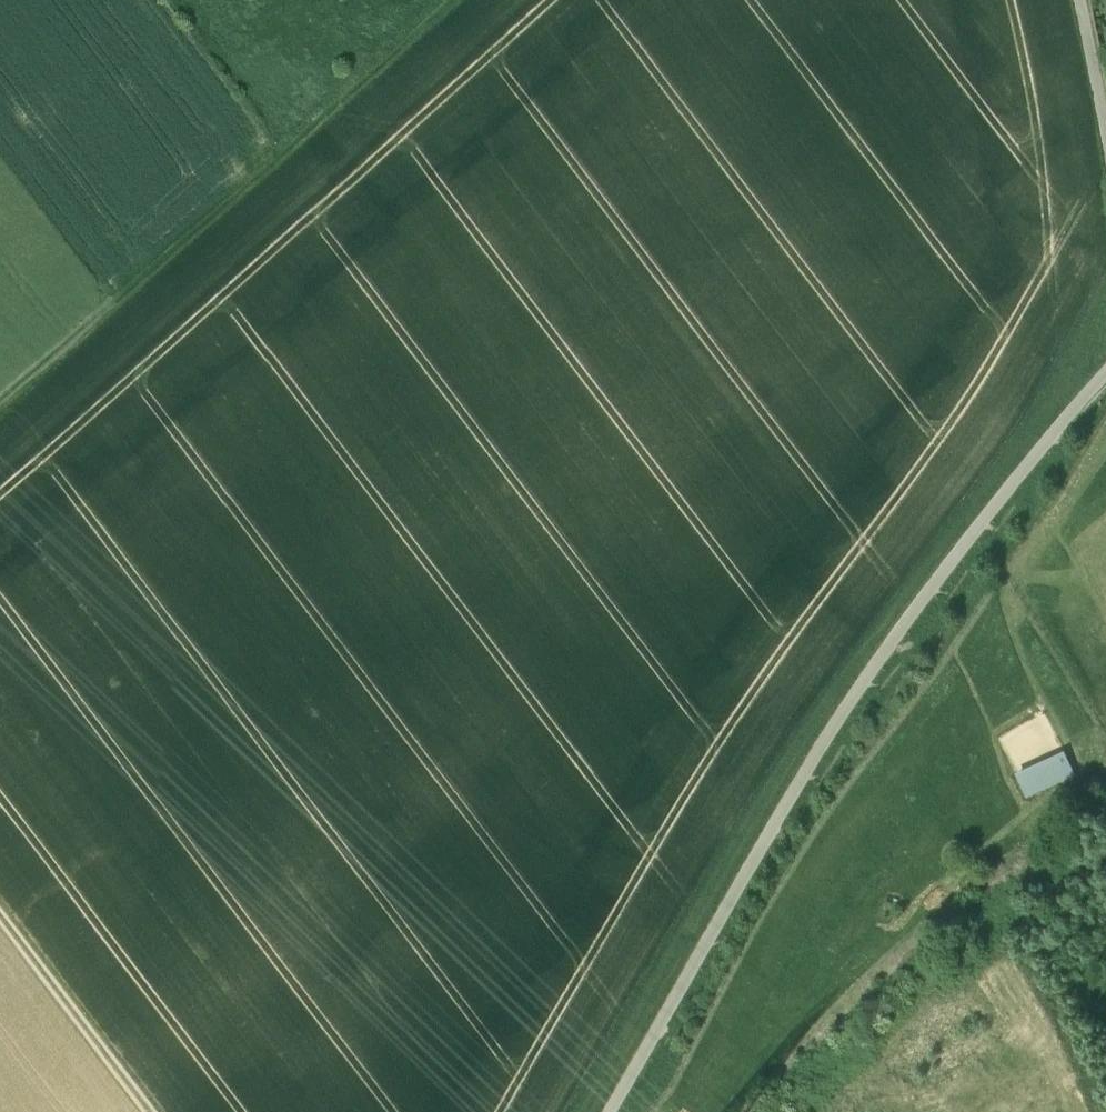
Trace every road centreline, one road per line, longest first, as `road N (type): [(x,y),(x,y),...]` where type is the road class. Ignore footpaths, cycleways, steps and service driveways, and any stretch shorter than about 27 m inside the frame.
road 1 (track): [(1105,376),(926,593),(823,740),(609,1111)]
road 2 (track): [(0,408),(252,193),(457,0)]
road 3 (track): [(146,1111),(0,919)]

